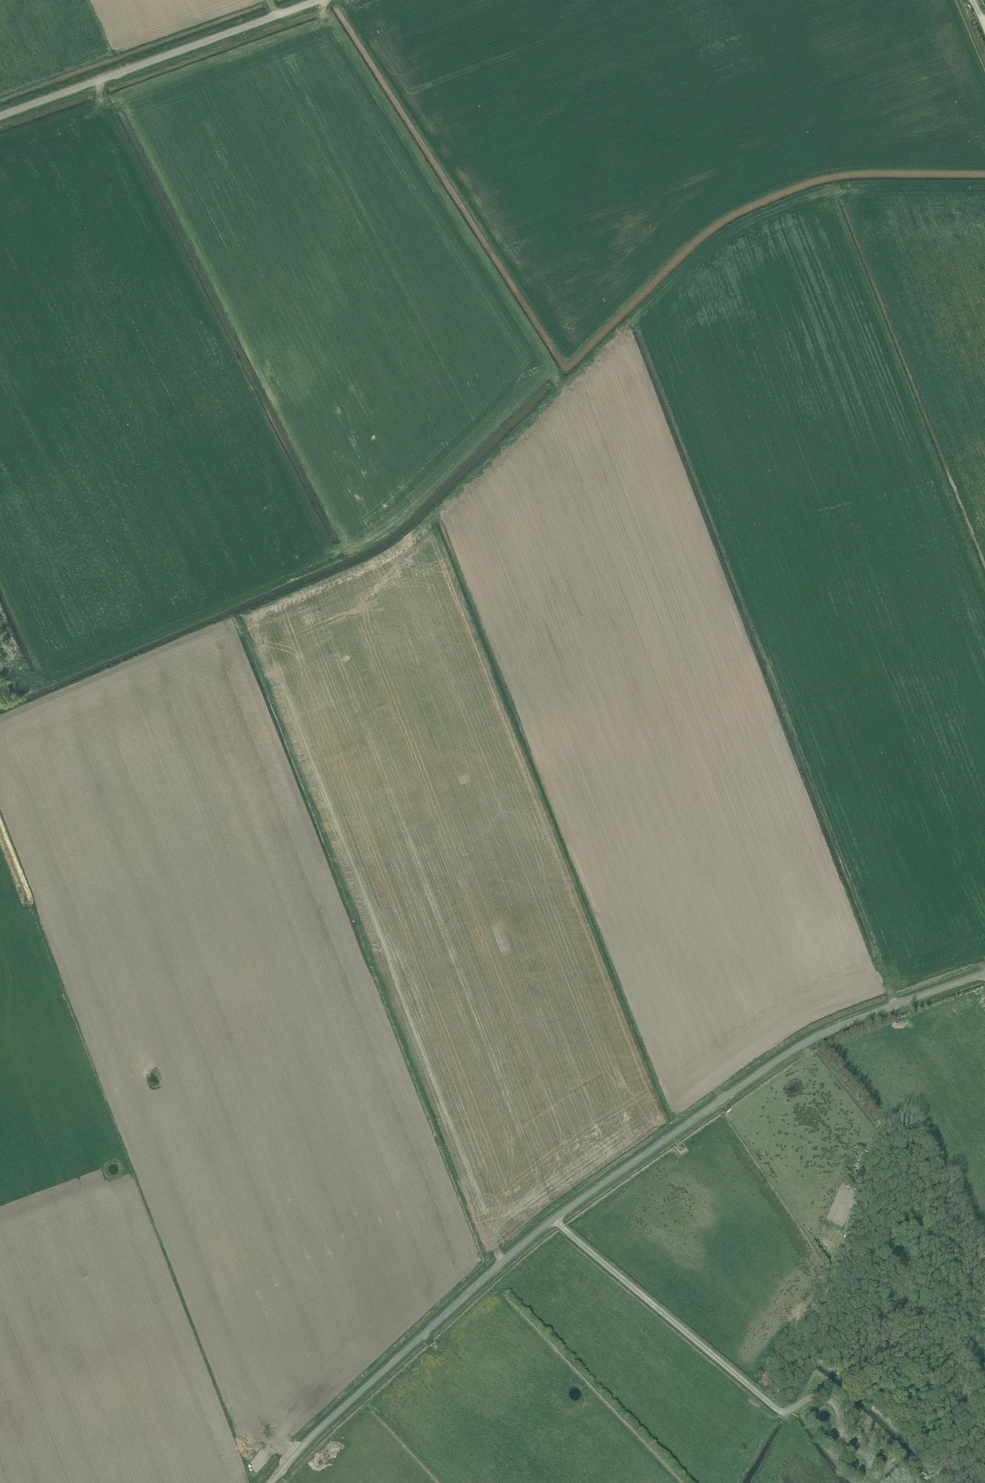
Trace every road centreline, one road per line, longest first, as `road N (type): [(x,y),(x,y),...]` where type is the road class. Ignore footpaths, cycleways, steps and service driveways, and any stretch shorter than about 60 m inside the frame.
road 1 (unclassified): [(271,1482),(307,1439),(538,1233),(709,1108),(825,1033),(984,973)]
road 2 (track): [(558,1217),(780,1407),(821,1392),(835,1400),(844,1436),(933,1477)]
road 3 (unclassified): [(0,117),(322,0)]

